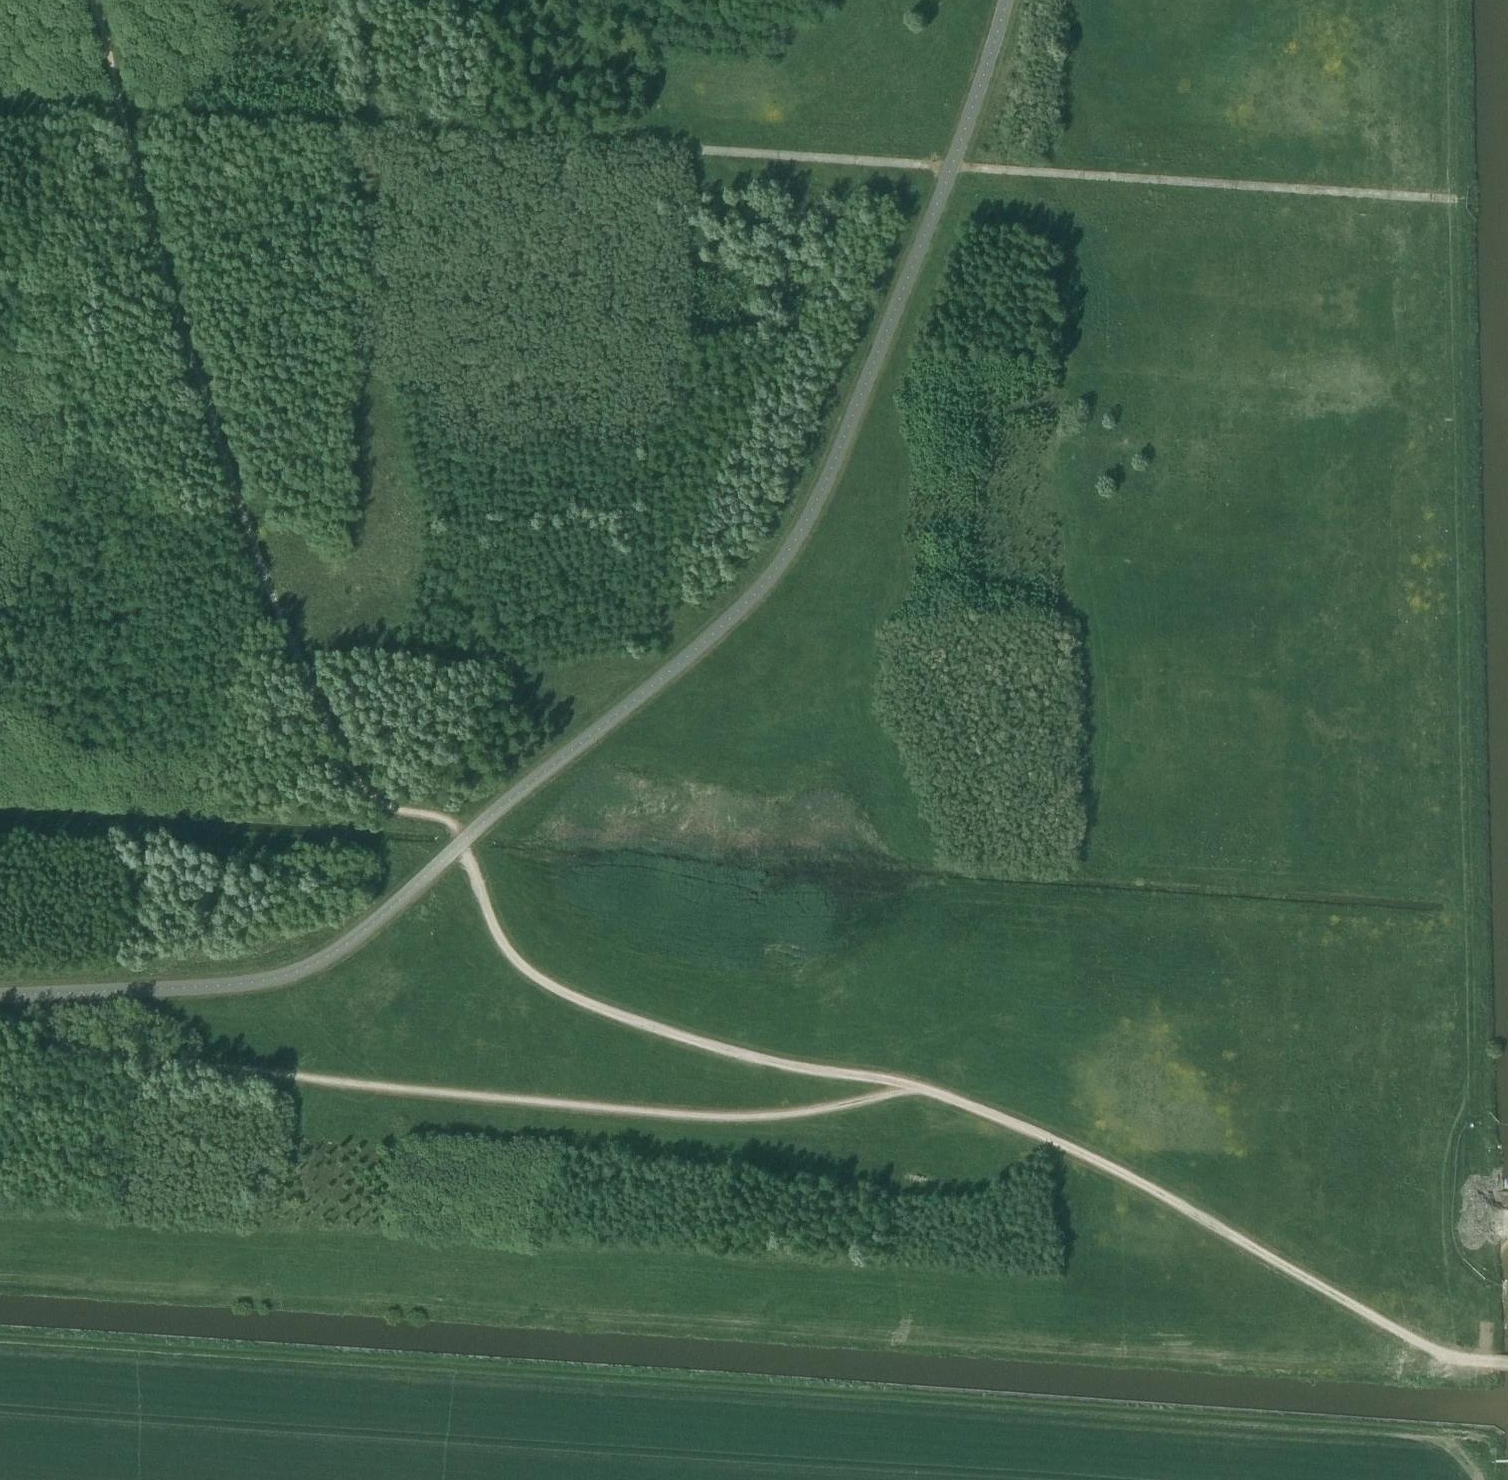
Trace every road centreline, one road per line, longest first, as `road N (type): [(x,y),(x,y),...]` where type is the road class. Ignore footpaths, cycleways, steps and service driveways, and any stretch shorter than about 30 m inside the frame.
road 1 (track): [(0,1277),(1420,1365),(1484,1363),(1479,907),(1450,0)]
road 2 (track): [(952,167),(1458,199)]

